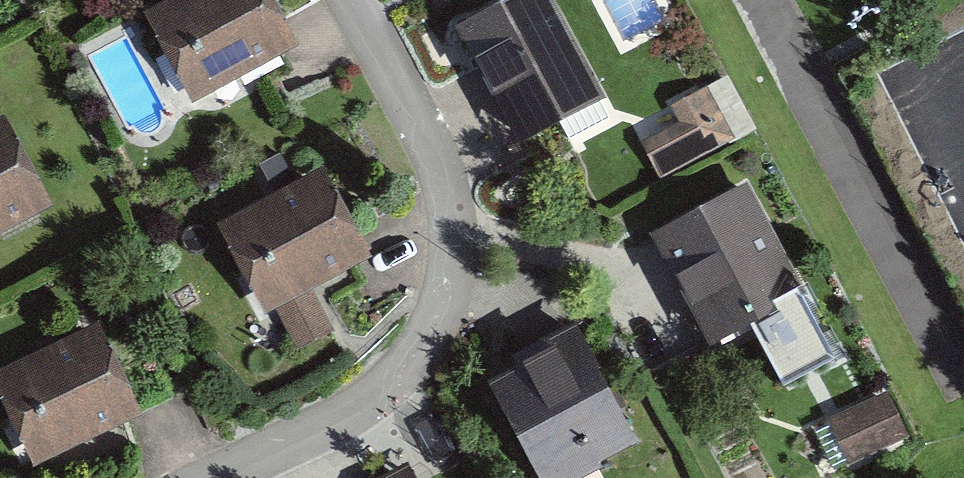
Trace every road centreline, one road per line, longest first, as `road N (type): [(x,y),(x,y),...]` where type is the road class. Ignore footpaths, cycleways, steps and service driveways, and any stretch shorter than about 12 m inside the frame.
road 1 (residential): [(349,0),(442,179),(447,280),(407,360),(373,397),(220,477)]

